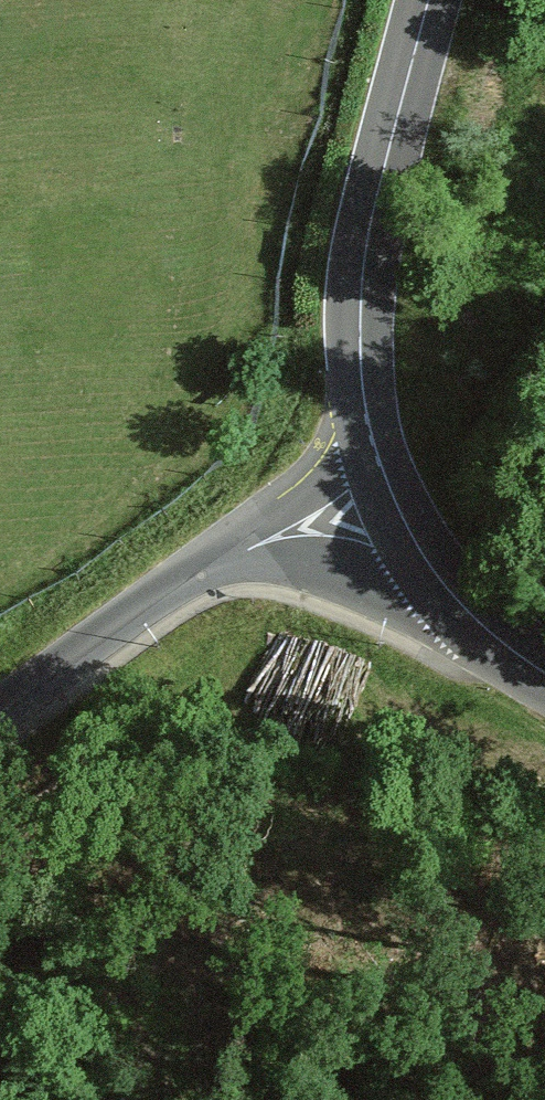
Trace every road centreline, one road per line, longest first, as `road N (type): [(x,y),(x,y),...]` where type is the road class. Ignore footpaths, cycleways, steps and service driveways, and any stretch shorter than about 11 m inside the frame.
road 1 (tertiary): [(391,494),(369,441),(362,302),(373,193),(427,0)]
road 2 (tertiary): [(0,717),(222,569),(391,494)]
road 3 (tertiary): [(544,673),(464,608),(419,553),(391,494)]

